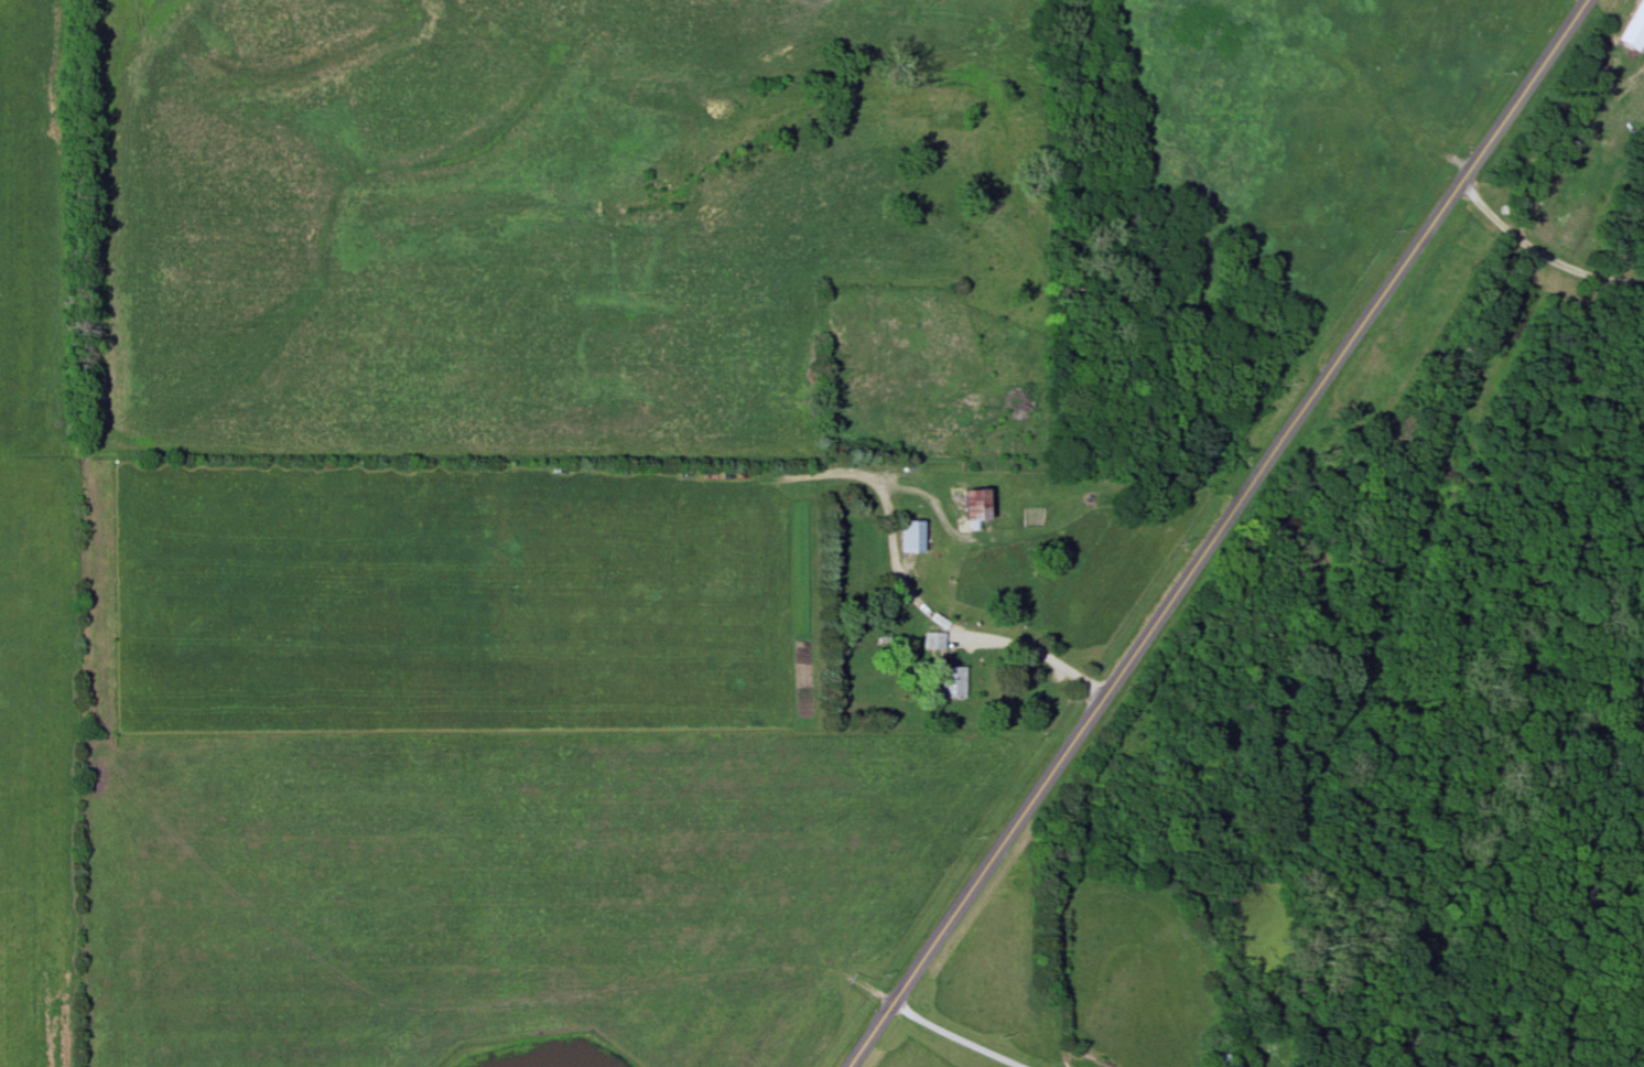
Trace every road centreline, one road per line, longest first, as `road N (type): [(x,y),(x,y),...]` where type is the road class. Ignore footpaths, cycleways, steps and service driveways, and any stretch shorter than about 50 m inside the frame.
road 1 (tertiary): [(845,1066),(1584,0)]

